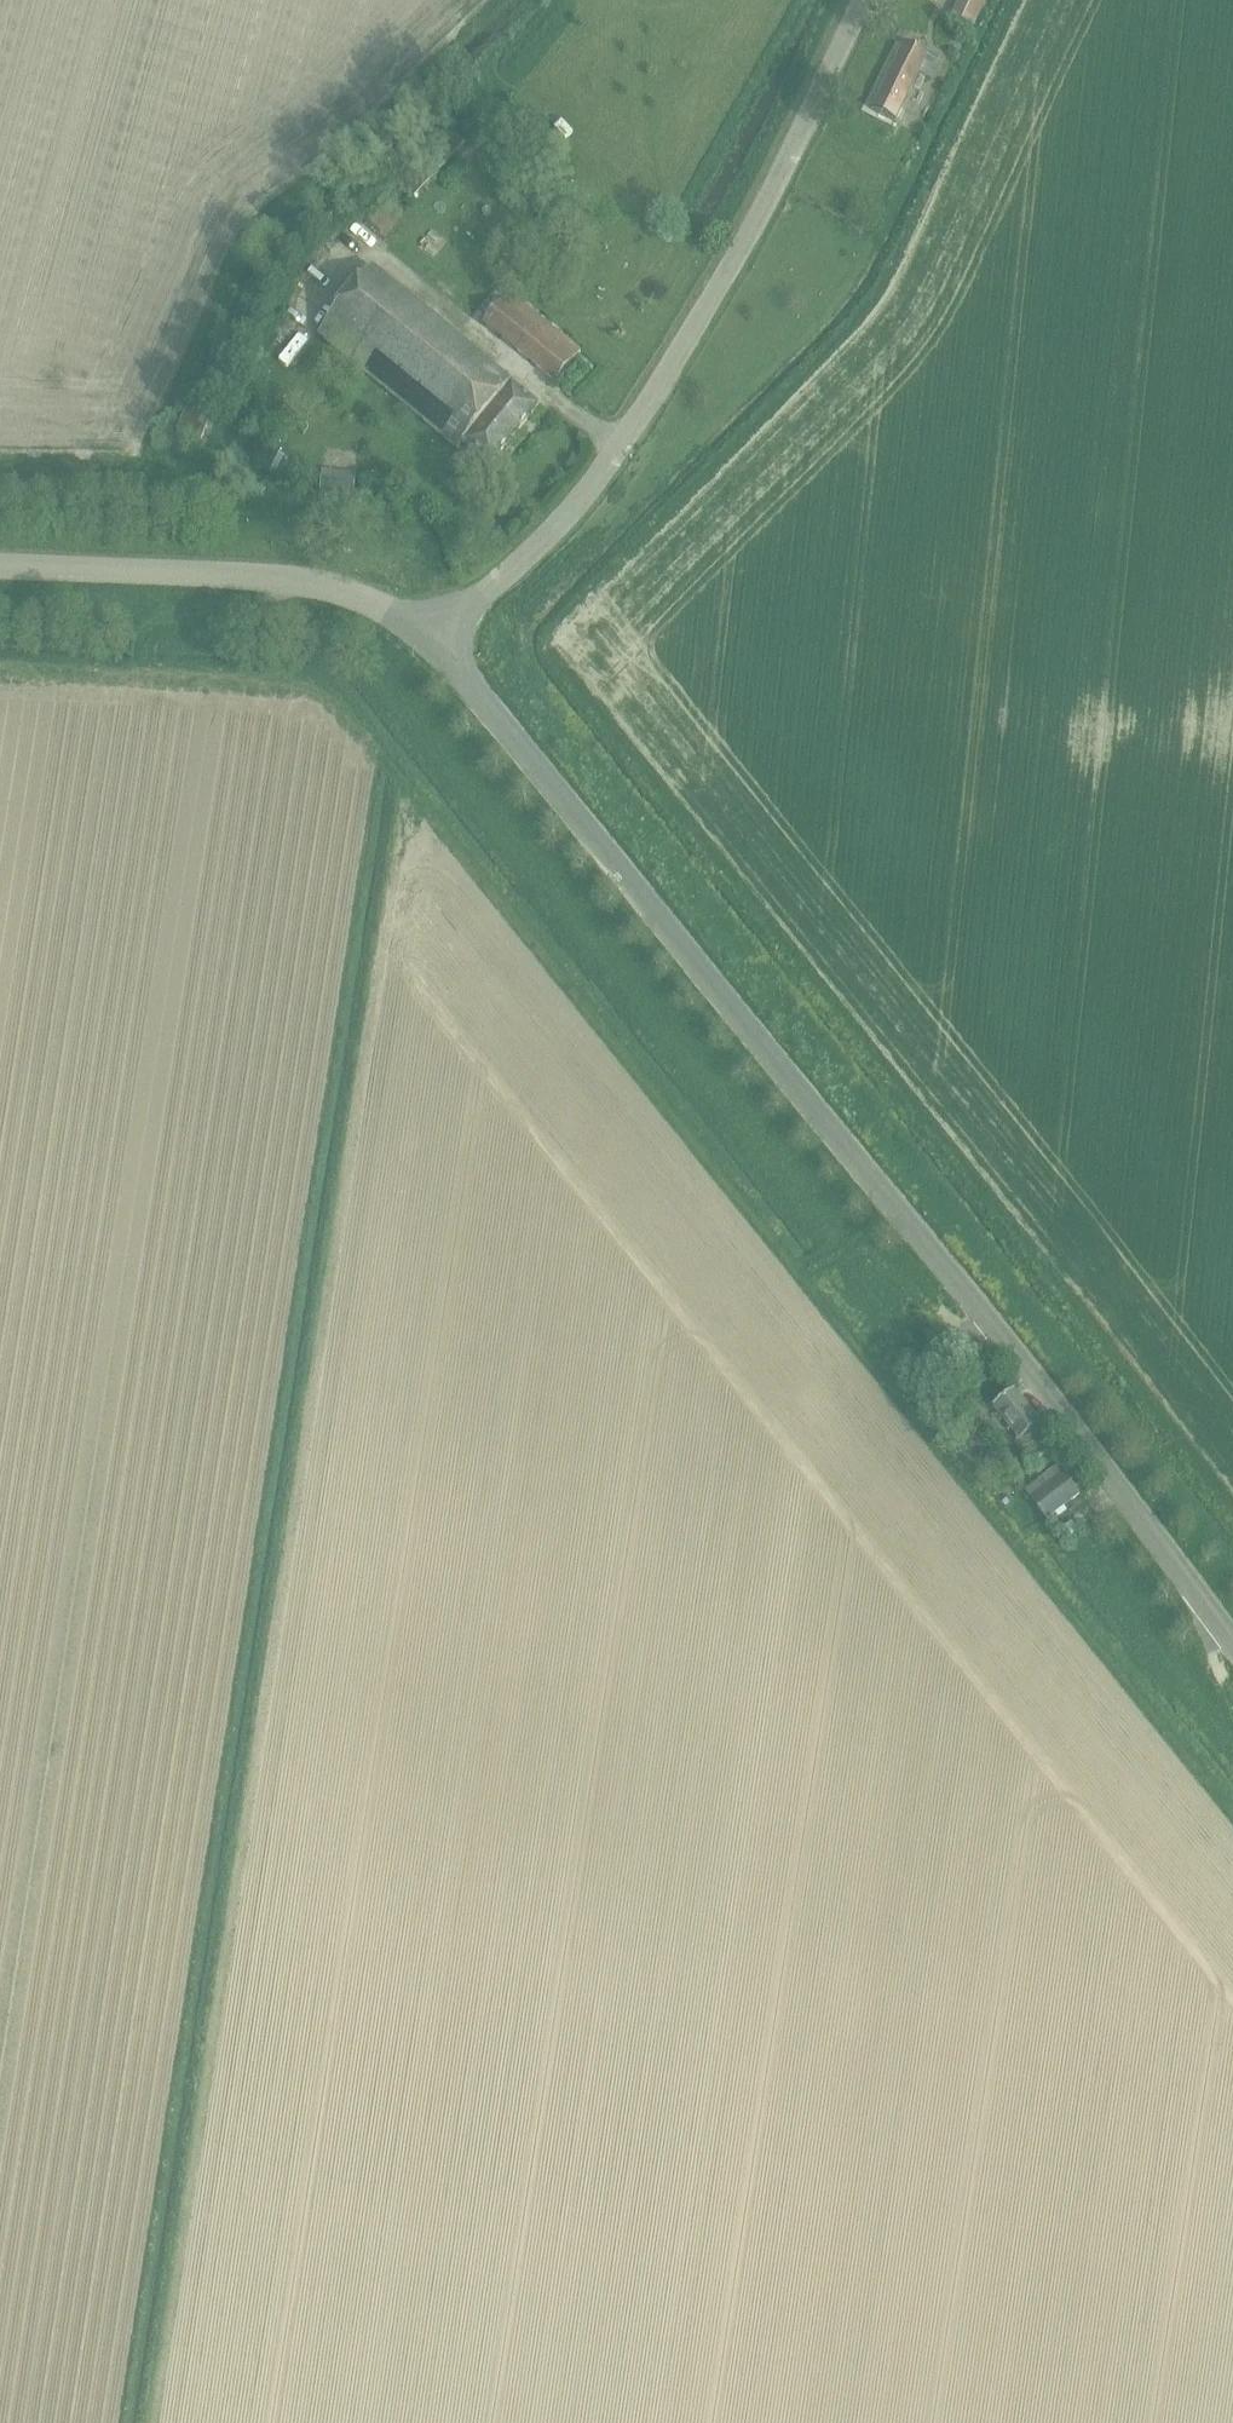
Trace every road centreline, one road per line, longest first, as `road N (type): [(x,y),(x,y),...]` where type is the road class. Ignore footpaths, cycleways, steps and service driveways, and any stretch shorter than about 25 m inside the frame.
road 1 (unclassified): [(1232,1642),(951,1276),(470,683),(426,640)]
road 2 (unclassified): [(426,640),(484,594),(599,479),(730,269),(862,0)]
road 3 (unclassified): [(0,566),(312,583),(406,619),(426,640)]

